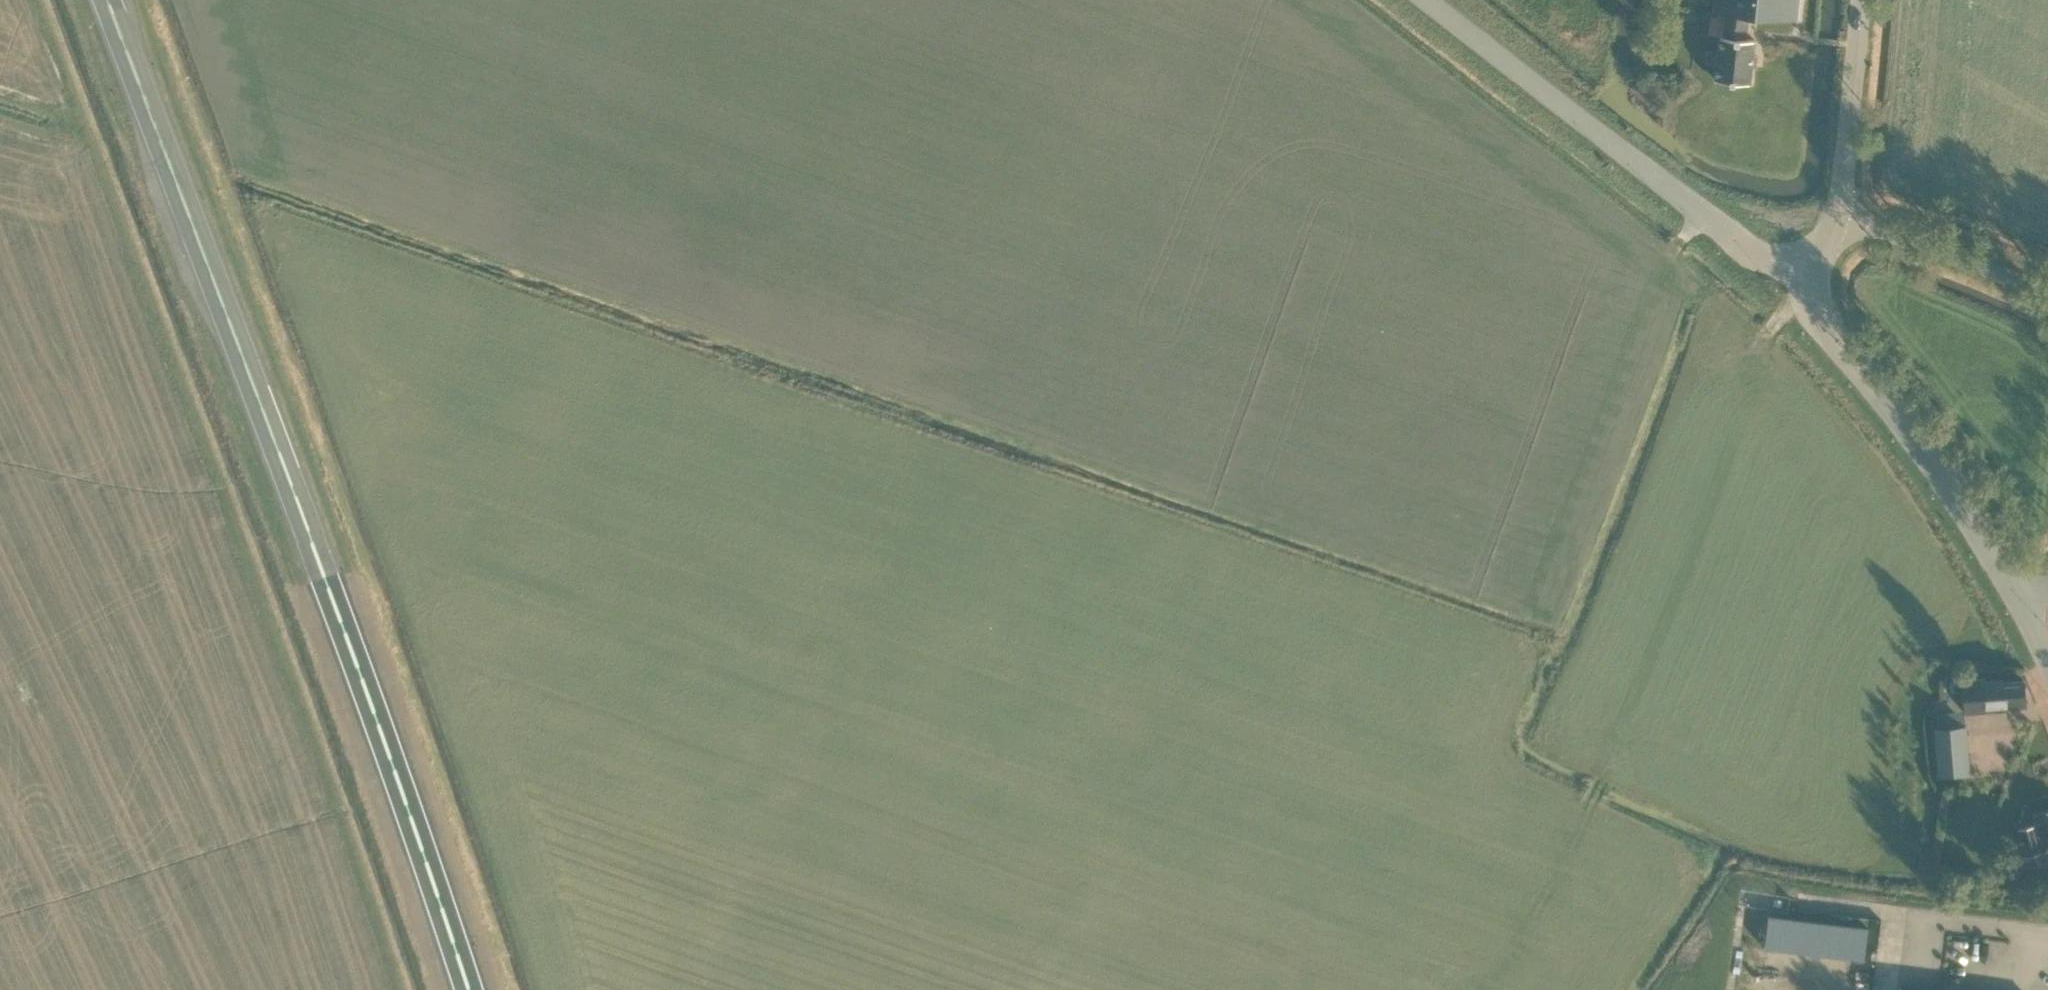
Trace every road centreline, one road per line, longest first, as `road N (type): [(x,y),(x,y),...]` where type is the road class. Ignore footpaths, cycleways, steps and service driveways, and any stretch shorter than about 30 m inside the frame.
road 1 (trunk): [(470,989),(368,694),(108,0)]
road 2 (unclassified): [(1812,271),(1741,245),(1430,0)]
road 3 (tertiary): [(2021,596),(1957,492),(1827,330),(1814,303),(1812,271)]
road 4 (residential): [(2047,293),(1838,212)]
road 5 (tertiary): [(1838,212),(1861,0)]

